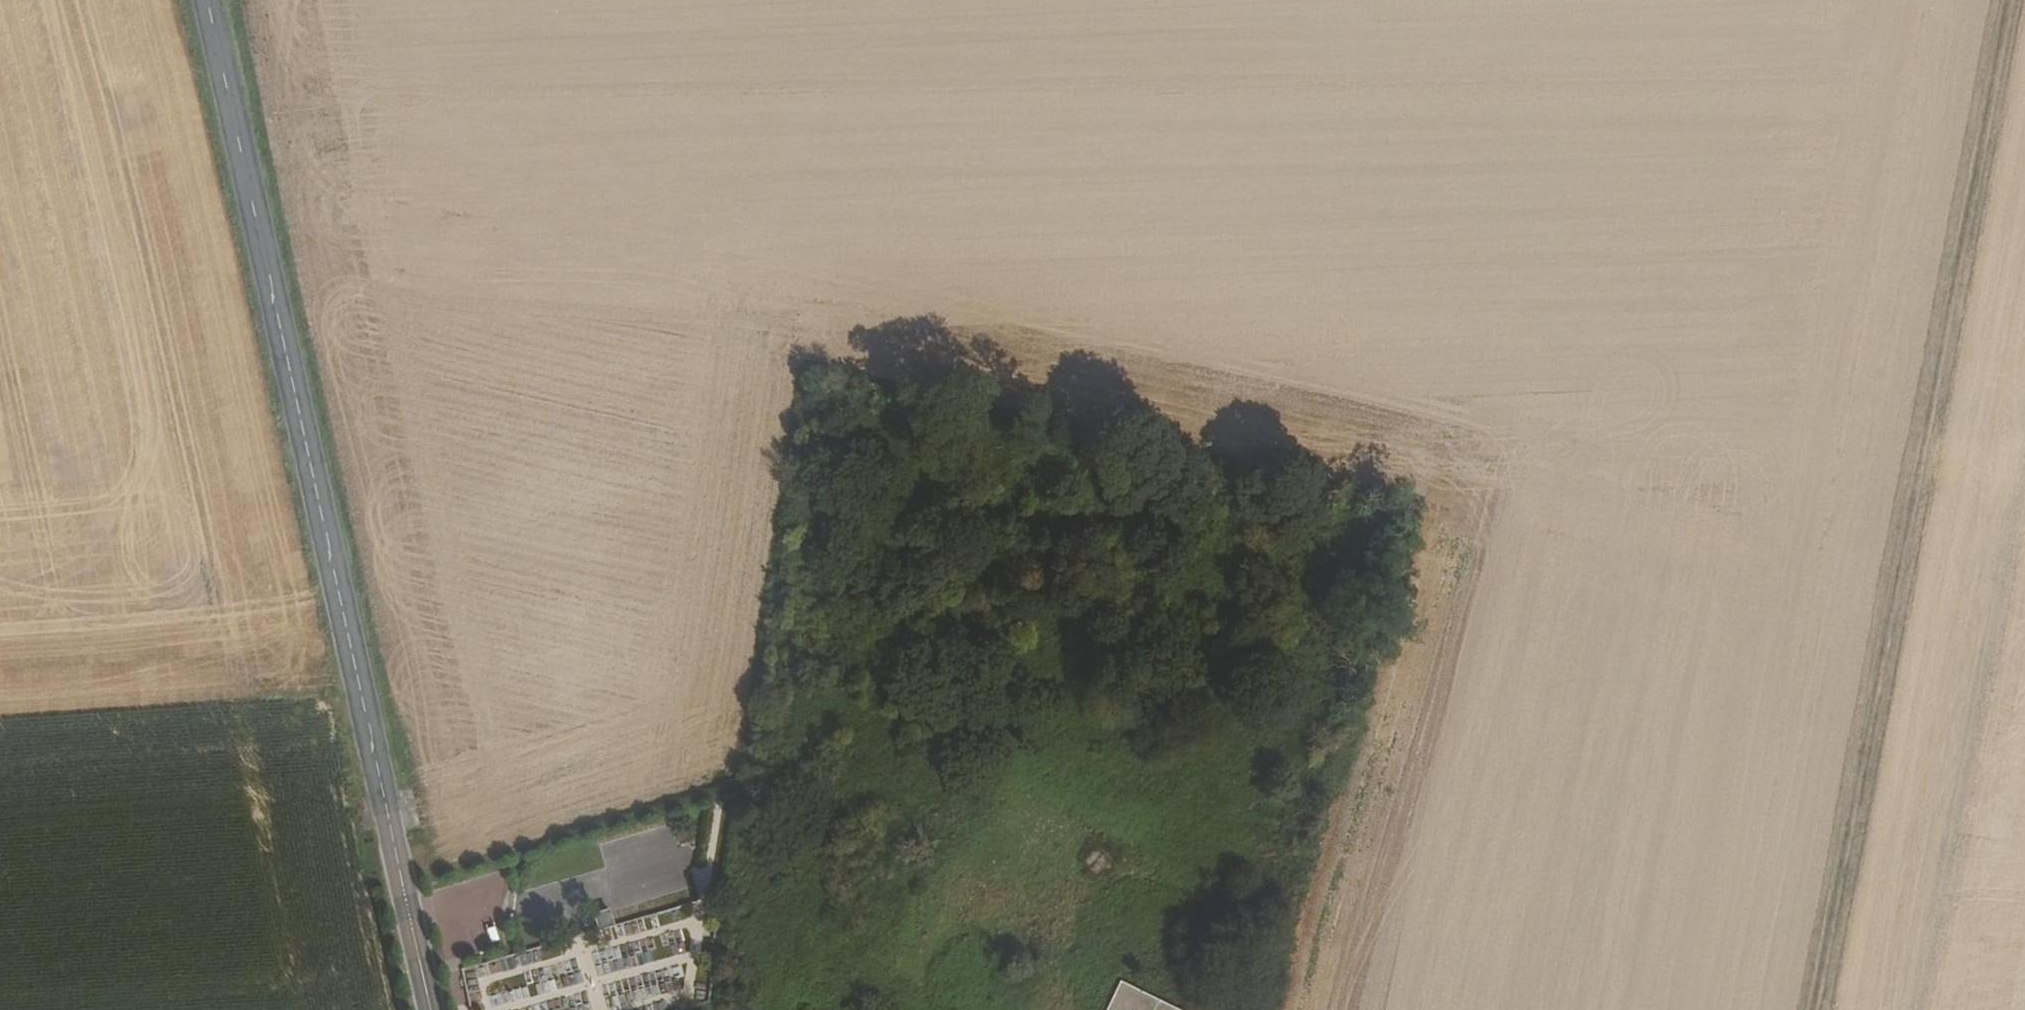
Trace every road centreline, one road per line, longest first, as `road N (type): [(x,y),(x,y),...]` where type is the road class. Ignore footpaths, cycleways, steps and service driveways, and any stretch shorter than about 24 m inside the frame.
road 1 (tertiary): [(436,1009),(208,0)]
road 2 (track): [(1811,1009),(2003,0)]

